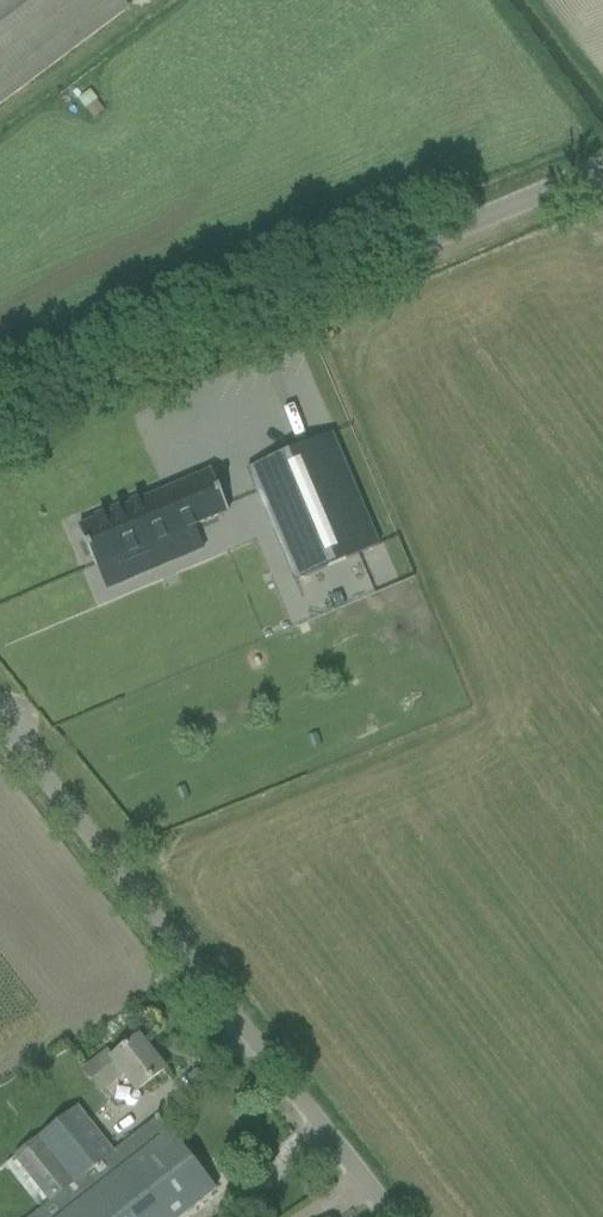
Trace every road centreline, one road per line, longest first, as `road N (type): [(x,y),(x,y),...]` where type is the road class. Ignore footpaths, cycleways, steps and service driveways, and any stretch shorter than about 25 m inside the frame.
road 1 (unclassified): [(0,435),(602,178)]
road 2 (unclassified): [(395,1216),(0,726)]

